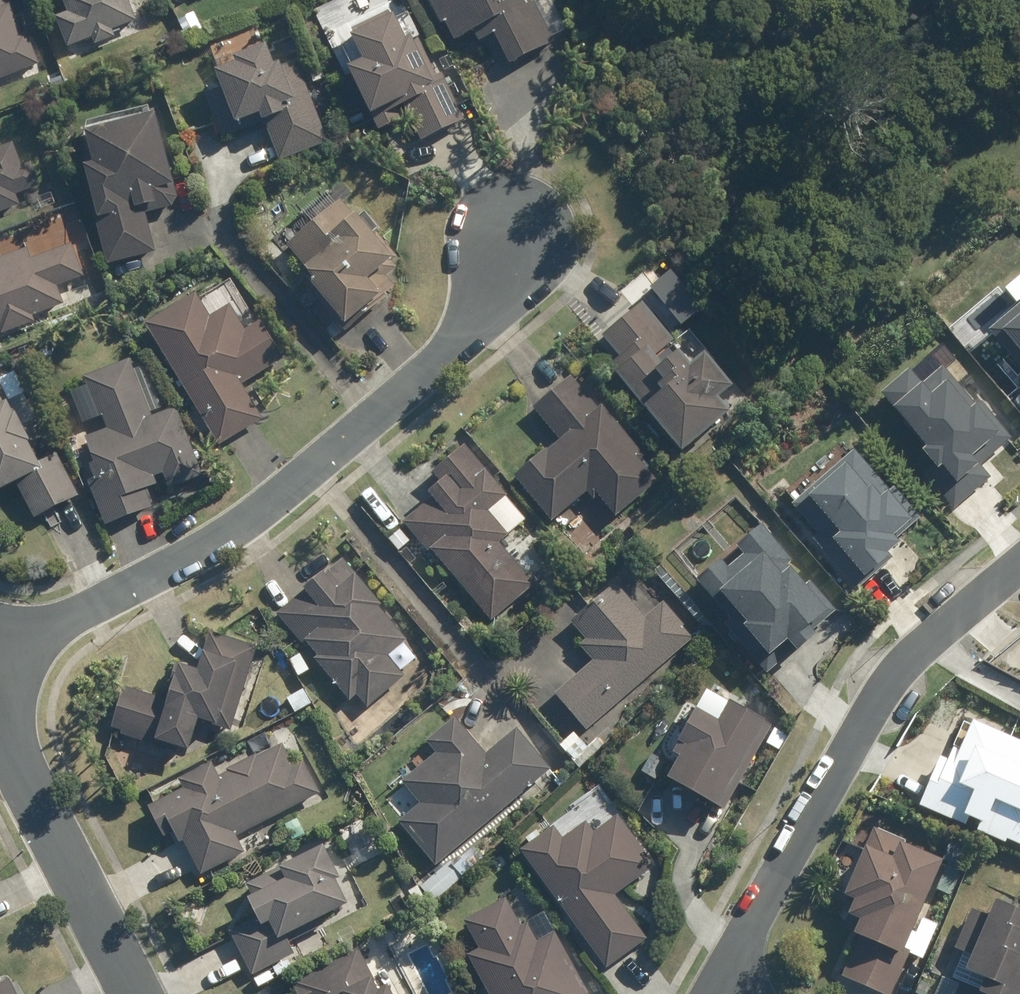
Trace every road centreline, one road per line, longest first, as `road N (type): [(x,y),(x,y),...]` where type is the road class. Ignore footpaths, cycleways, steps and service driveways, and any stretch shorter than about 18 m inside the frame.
road 1 (residential): [(521,227),(471,330),(272,503),(0,651)]
road 2 (residential): [(1019,566),(893,676),(699,993)]
road 3 (residential): [(147,993),(0,724)]

